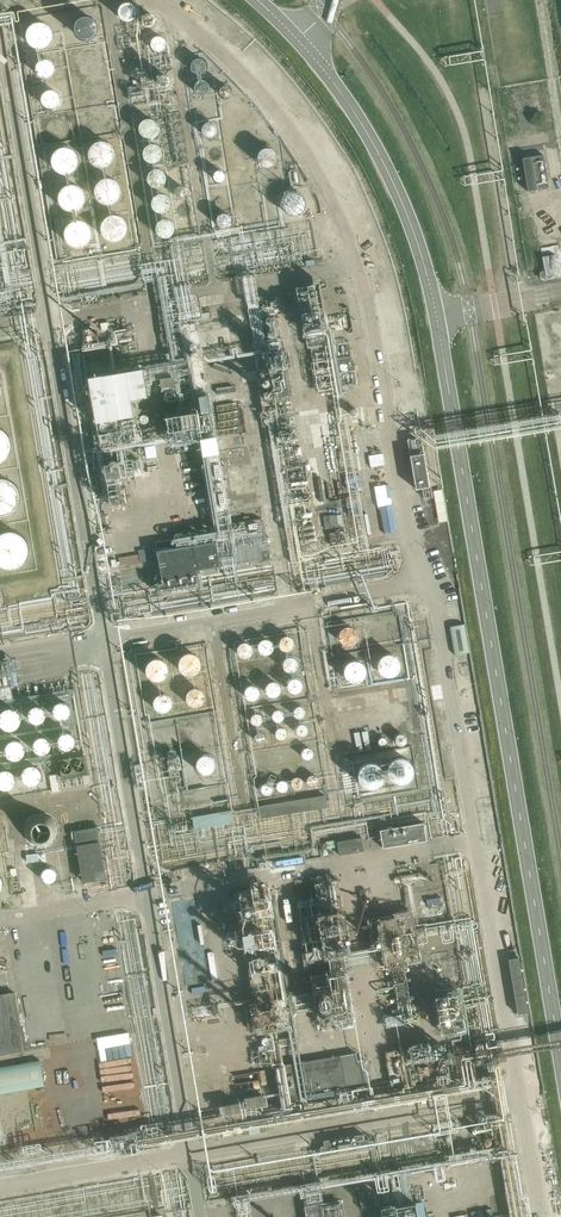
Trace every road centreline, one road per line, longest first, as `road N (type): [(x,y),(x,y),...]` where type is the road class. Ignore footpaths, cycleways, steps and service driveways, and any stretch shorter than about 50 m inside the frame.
road 1 (unclassified): [(560,1052),(424,255),(352,108),(257,0)]

